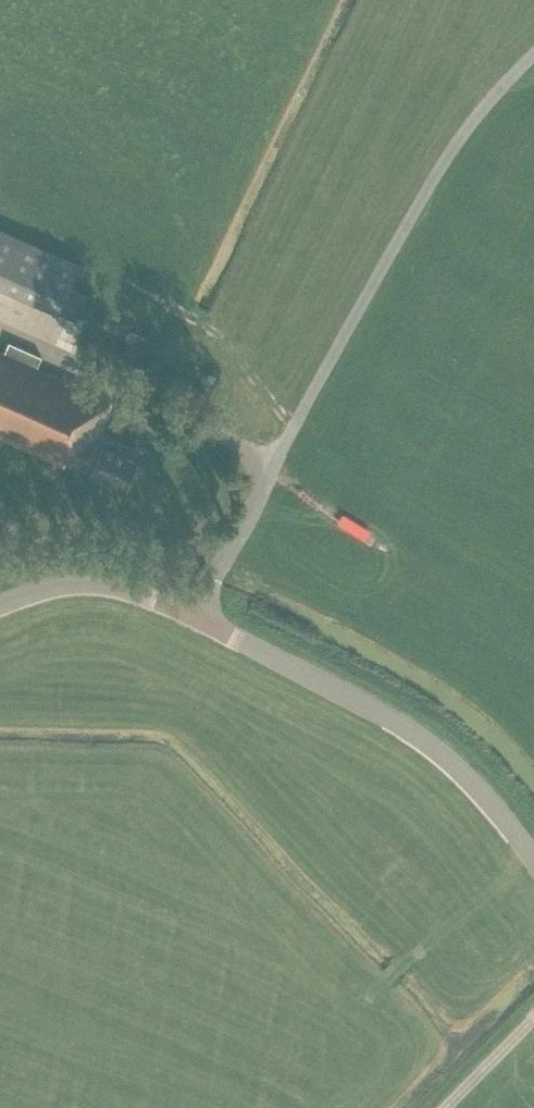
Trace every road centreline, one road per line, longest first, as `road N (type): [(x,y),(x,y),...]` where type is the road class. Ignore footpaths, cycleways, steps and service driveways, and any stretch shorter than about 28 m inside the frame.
road 1 (tertiary): [(533,861),(463,775),(416,735),(192,619),(118,586),(85,582),(0,604)]
road 2 (track): [(533,1016),(446,1107)]

